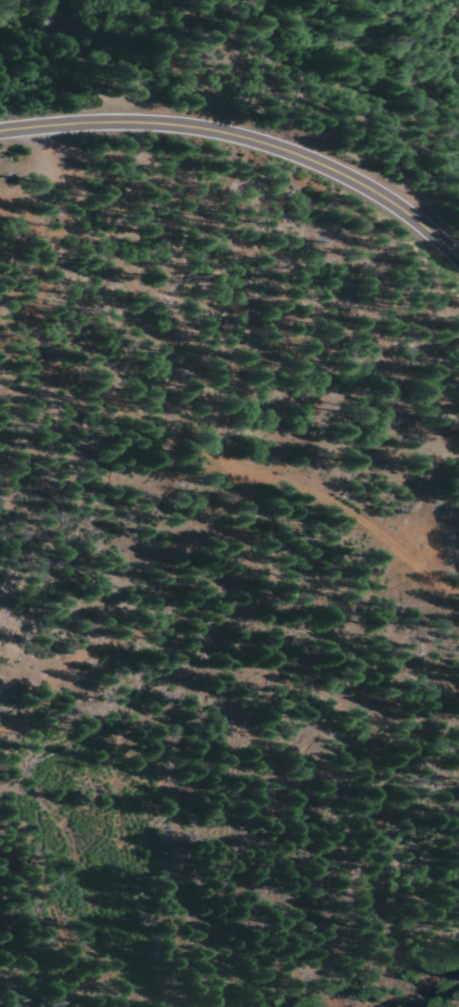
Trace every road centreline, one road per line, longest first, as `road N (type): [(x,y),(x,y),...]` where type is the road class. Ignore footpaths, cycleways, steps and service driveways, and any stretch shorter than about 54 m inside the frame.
road 1 (track): [(458,596),(335,501),(167,433),(0,342)]
road 2 (trunk): [(458,272),(386,204),(261,145),(180,127),(0,133)]

